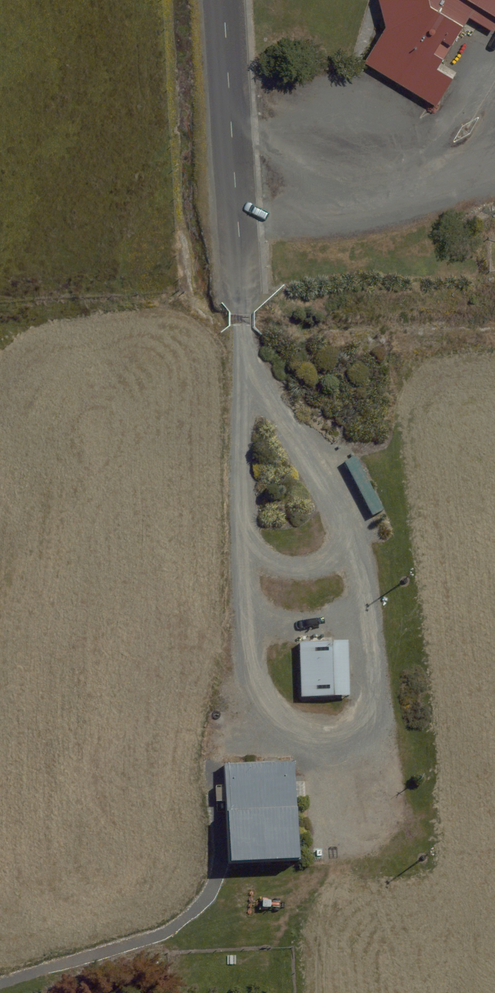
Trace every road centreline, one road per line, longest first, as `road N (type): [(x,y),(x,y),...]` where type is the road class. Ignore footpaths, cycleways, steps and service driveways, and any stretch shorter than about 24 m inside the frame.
road 1 (track): [(242,296),(247,660),(276,713),(326,733),(366,715),(376,690),(354,533),(344,518)]
road 2 (residential): [(225,0),(242,296)]
road 3 (track): [(344,518),(239,348)]
road 4 (track): [(244,536),(268,559),(308,566),(338,548),(344,518)]
road 5 (track): [(246,627),(369,617)]

